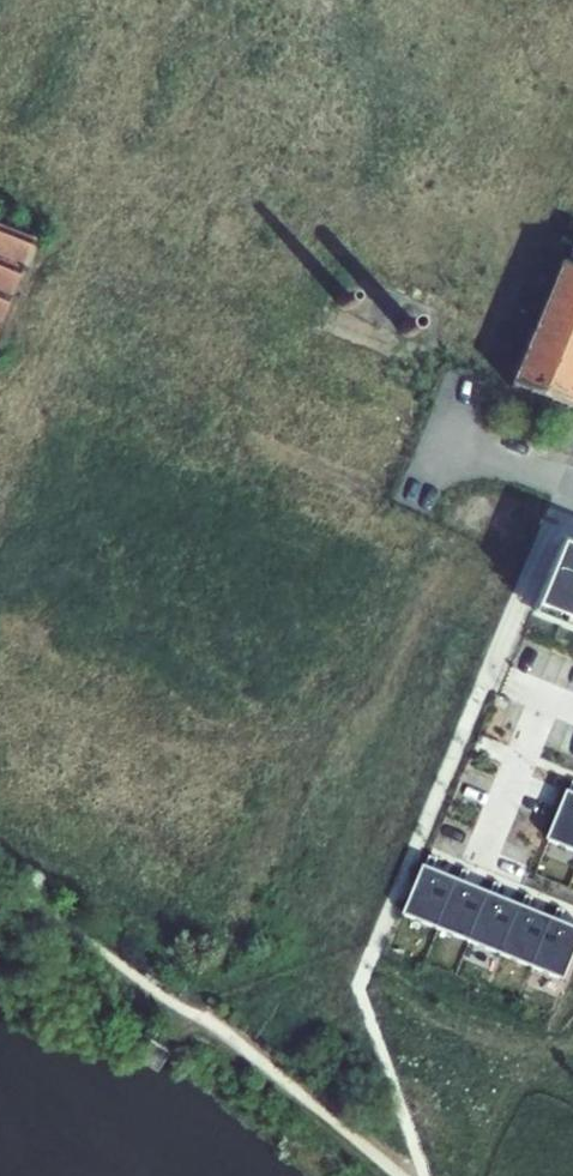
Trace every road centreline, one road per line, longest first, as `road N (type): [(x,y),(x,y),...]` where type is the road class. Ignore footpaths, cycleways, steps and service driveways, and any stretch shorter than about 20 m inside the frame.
road 1 (residential): [(563,484),(456,751)]
road 2 (residential): [(572,685),(542,673),(505,769)]
road 3 (residential): [(446,439),(563,484)]

